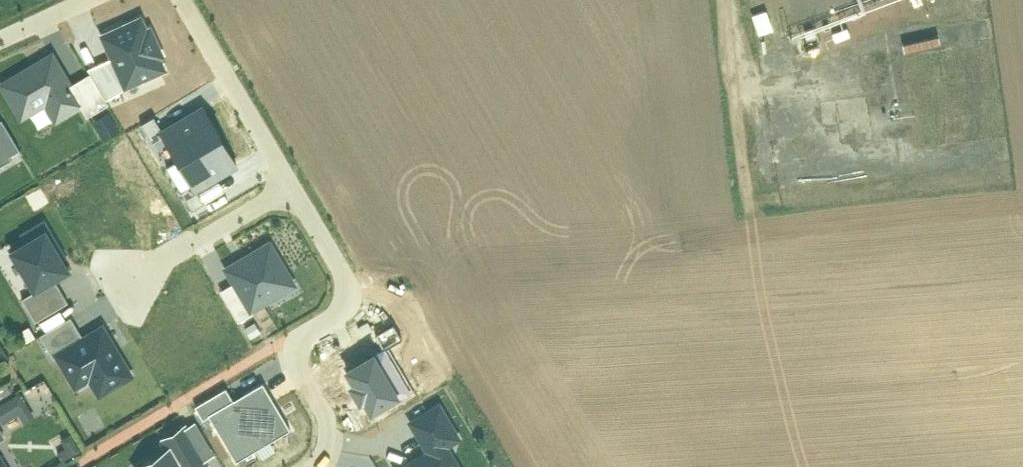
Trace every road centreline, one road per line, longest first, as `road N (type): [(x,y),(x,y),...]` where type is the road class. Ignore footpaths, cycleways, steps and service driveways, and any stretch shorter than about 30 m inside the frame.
road 1 (residential): [(291,186),(344,283),(343,310),(300,348),(323,415),(322,460),(314,466)]
road 2 (residential): [(175,0),(291,186)]
road 3 (track): [(755,214),(725,0)]
road 4 (residential): [(291,186),(123,284)]

